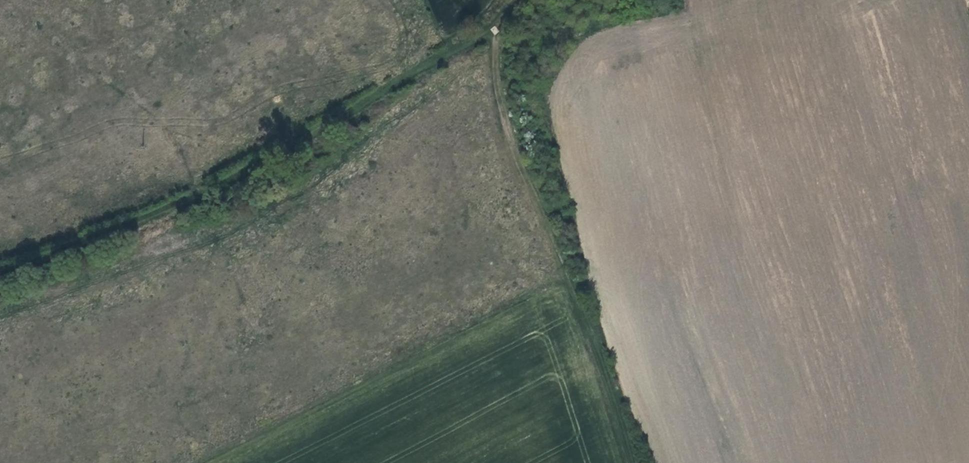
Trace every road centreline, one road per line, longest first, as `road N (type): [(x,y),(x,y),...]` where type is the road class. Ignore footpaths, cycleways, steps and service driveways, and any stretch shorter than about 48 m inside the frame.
road 1 (track): [(493,40),(468,46),(234,184),(0,281)]
road 2 (track): [(633,462),(496,75),(493,40),(518,0)]

